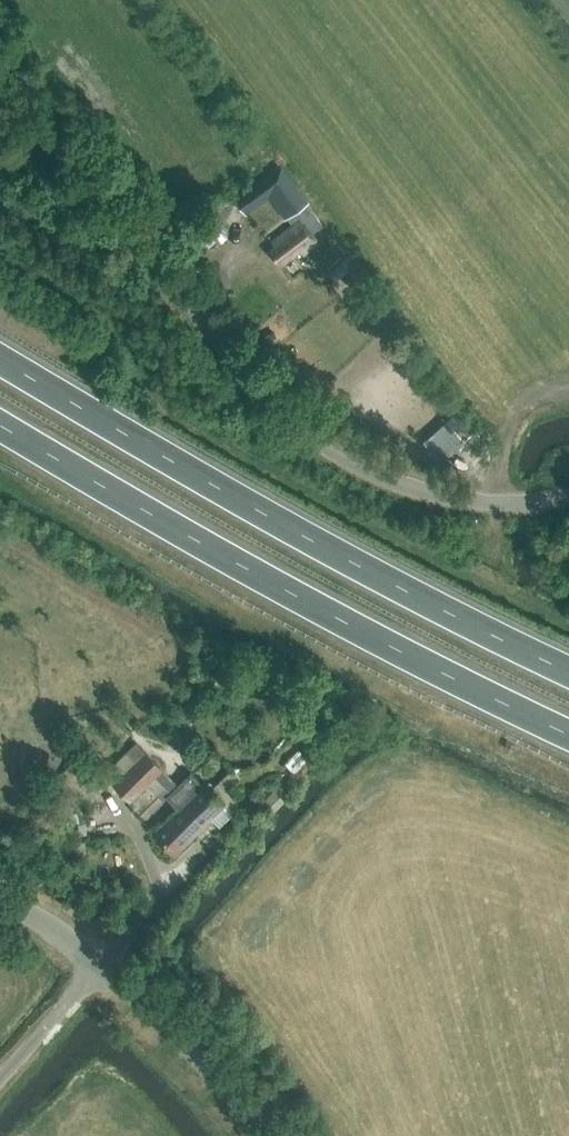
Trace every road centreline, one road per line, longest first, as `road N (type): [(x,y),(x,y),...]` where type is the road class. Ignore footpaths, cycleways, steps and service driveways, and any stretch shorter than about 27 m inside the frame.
road 1 (unclassified): [(568,507),(442,507),(339,463),(231,358),(0,69)]
road 2 (trunk): [(568,672),(410,596),(0,361)]
road 3 (trunk): [(0,426),(396,651),(568,734)]
road 4 (tertiary): [(263,1135),(183,1038),(101,970),(0,910)]

